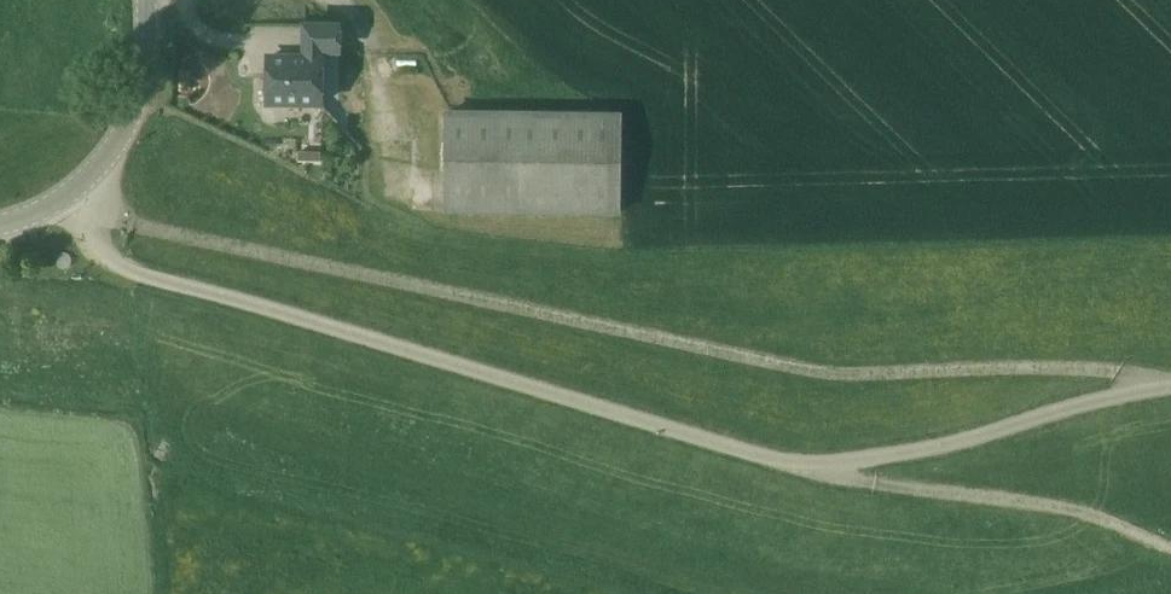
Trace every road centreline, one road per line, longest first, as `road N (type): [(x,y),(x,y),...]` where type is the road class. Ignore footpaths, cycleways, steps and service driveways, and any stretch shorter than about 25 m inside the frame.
road 1 (unclassified): [(1170,384),(955,447),(815,472),(283,307),(133,271),(57,203)]
road 2 (track): [(1159,385),(1112,370),(814,372),(57,203)]
road 3 (track): [(815,472),(1088,516),(1170,550)]
road 4 (secondary): [(57,203),(105,160),(136,108),(150,0)]

